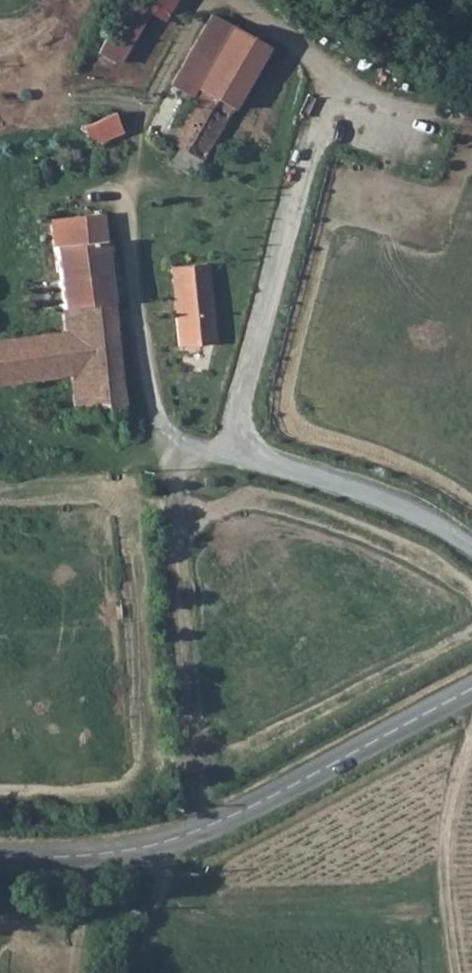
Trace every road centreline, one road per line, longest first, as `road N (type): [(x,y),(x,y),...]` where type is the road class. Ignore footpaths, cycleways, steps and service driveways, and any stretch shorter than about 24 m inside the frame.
road 1 (tertiary): [(471,694),(161,841),(100,852),(0,854)]
road 2 (track): [(449,972),(440,855),(471,731)]
road 3 (track): [(135,972),(161,841)]

